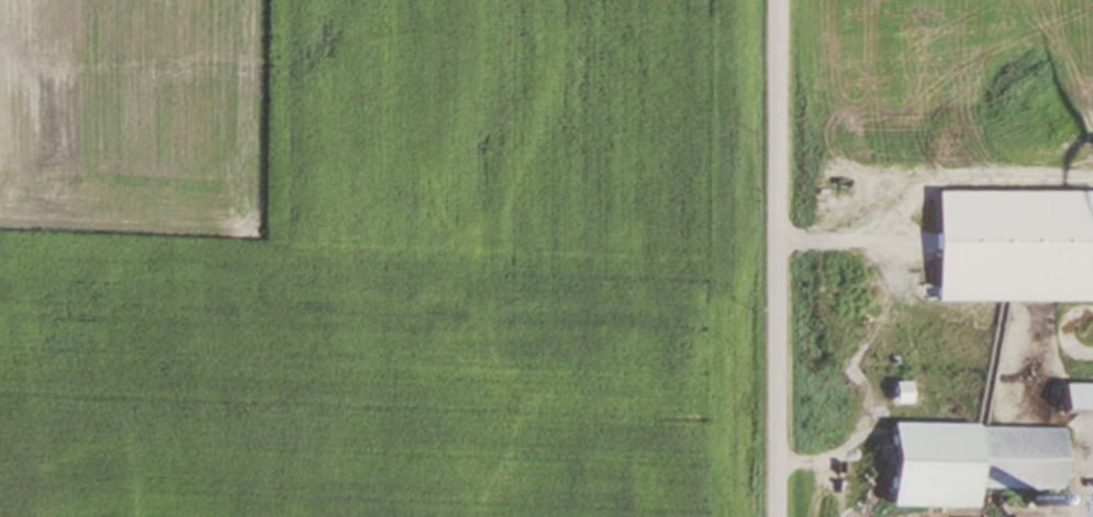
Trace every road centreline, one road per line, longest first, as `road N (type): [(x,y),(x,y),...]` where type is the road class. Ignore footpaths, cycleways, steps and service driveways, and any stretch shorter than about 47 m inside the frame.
road 1 (residential): [(778,516),(780,0)]

